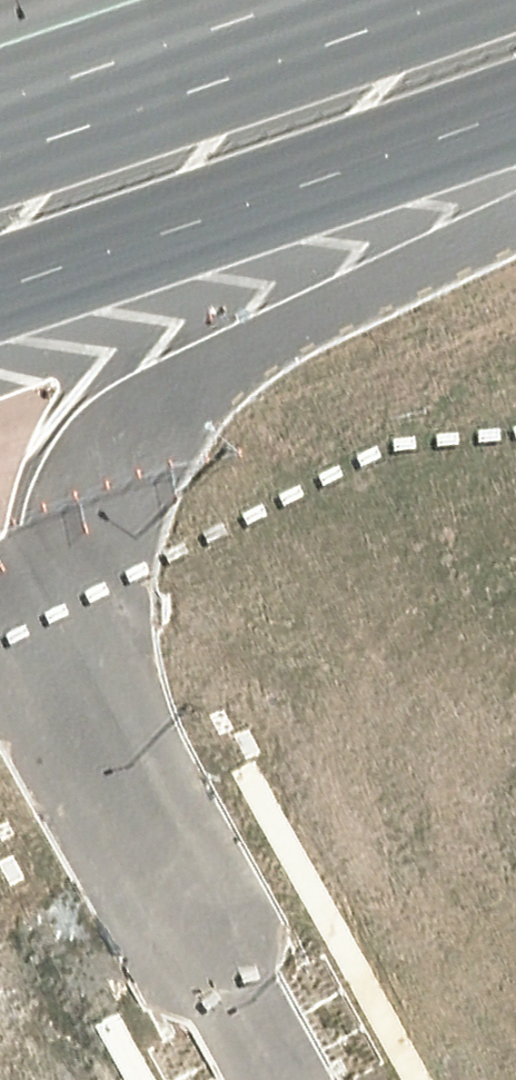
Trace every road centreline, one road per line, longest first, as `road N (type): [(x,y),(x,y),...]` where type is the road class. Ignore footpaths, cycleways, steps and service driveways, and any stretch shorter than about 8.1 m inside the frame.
road 1 (unclassified): [(515,210),(186,363),(117,425),(80,500),(69,680)]
road 2 (trunk): [(515,102),(0,279)]
road 3 (unclassified): [(277,1079),(69,680)]
road 4 (trunk): [(0,105),(305,0)]

